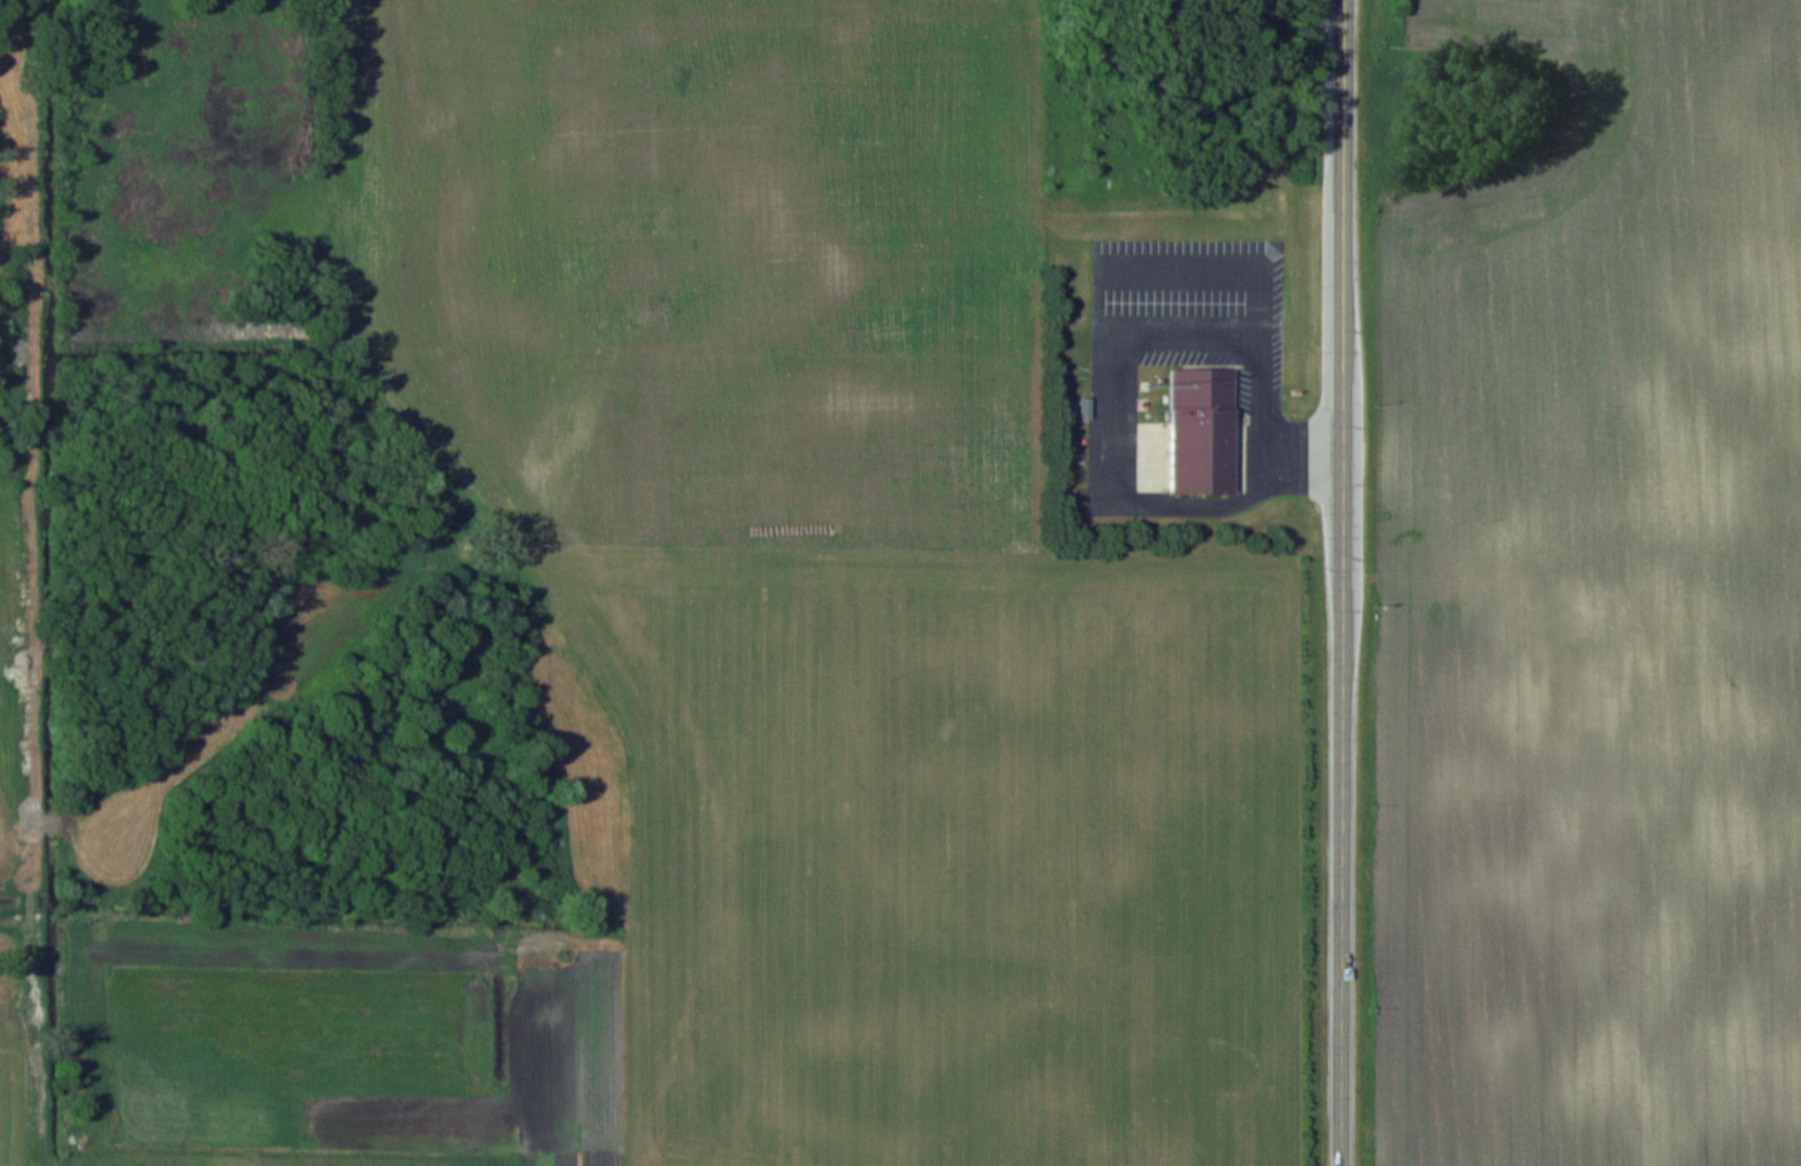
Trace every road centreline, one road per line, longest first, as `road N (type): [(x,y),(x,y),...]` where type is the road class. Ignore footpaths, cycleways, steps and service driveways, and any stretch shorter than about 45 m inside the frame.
road 1 (primary): [(1331,1165),(1335,0)]

